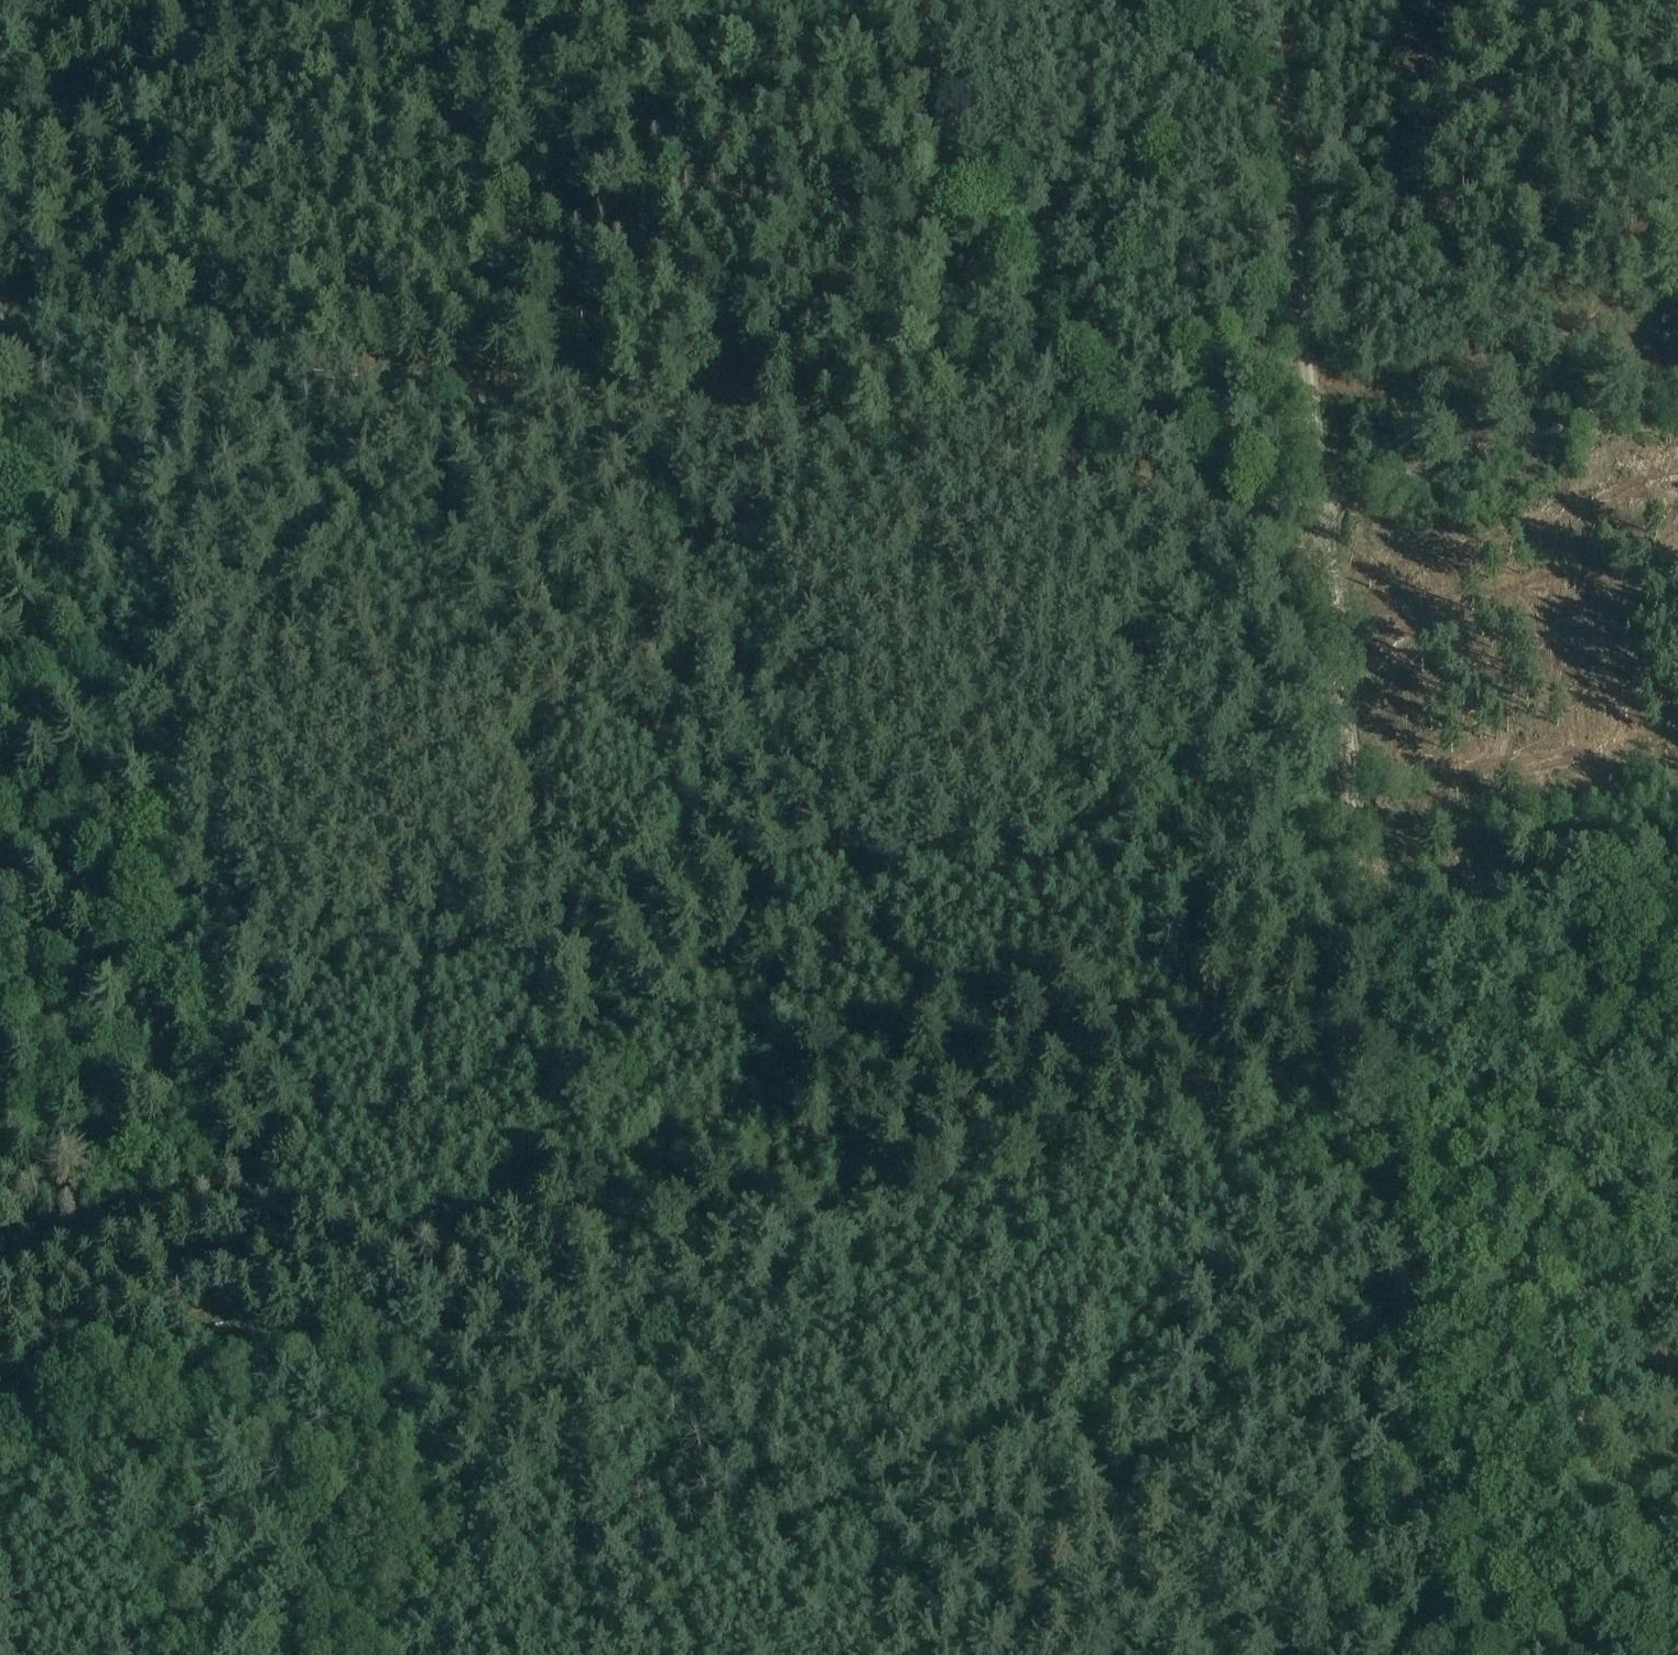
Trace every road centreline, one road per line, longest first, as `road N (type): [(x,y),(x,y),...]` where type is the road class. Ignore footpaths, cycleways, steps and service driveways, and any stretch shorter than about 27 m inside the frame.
road 1 (track): [(0,326),(1319,498)]
road 2 (track): [(1325,552),(1444,1654)]
road 3 (track): [(1274,0),(1319,498)]
road 4 (track): [(1677,389),(1319,498)]

